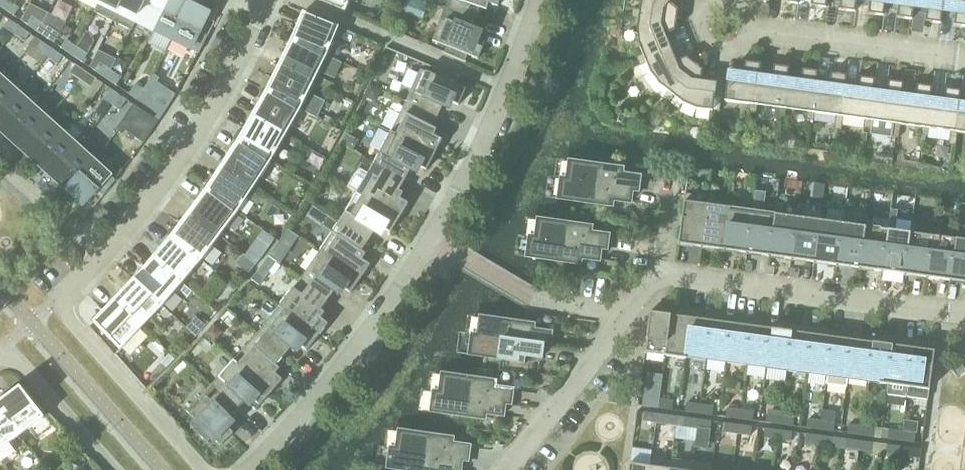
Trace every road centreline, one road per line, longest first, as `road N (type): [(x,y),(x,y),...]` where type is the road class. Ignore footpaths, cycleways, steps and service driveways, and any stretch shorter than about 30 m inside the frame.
road 1 (residential): [(249,469),(432,235),(507,89),(537,0)]
road 2 (residential): [(661,275),(964,317)]
road 3 (residential): [(105,253),(202,132),(268,0)]
road 4 (residential): [(203,469),(57,302),(105,253)]
road 5 (residential): [(964,61),(717,29)]
road 6 (residential): [(510,469),(661,275)]
road 7 (residential): [(115,469),(7,345),(0,351)]
road 8 (residential): [(0,160),(105,253)]

